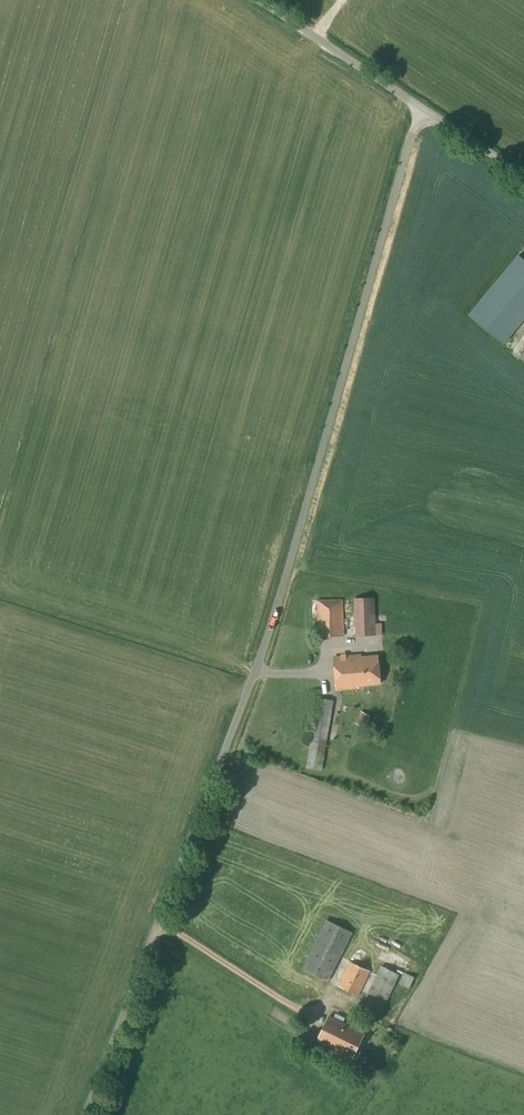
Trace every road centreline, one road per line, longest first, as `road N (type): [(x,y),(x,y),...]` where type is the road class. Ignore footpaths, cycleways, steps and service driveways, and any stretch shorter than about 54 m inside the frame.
road 1 (unclassified): [(87,1114),(258,651),(420,107)]
road 2 (unclassified): [(420,107),(258,0)]
road 3 (unclassified): [(523,177),(420,107)]

